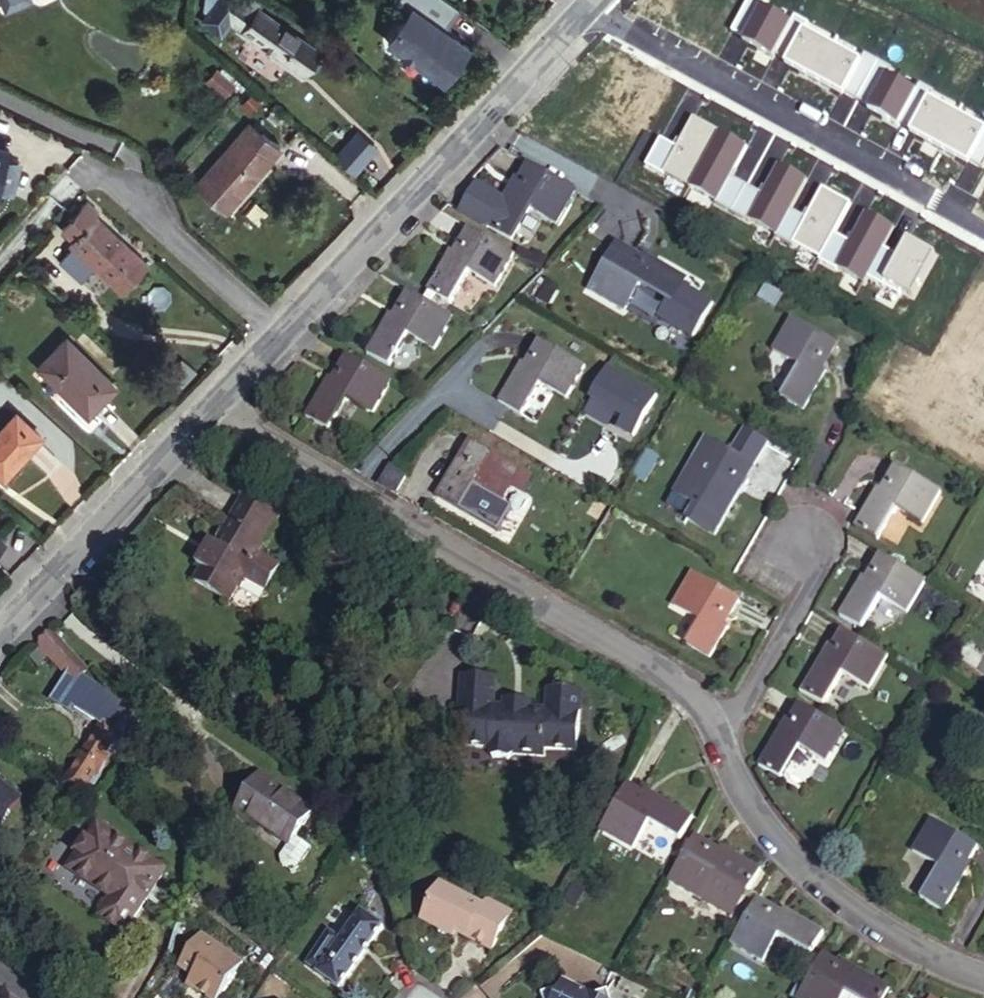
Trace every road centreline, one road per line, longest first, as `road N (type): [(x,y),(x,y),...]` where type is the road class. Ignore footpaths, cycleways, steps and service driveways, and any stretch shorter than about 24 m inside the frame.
road 1 (residential): [(204,407),(688,691),(716,728)]
road 2 (unclassified): [(204,407),(586,8)]
road 3 (residential): [(586,8),(983,227)]
road 4 (residential): [(716,728),(768,831),(822,887),(890,935),(983,974)]
road 5 (residential): [(0,624),(204,407)]
road 6 (residential): [(827,540),(730,720),(716,728)]
road 7 (residential): [(108,187),(132,157),(0,91)]

